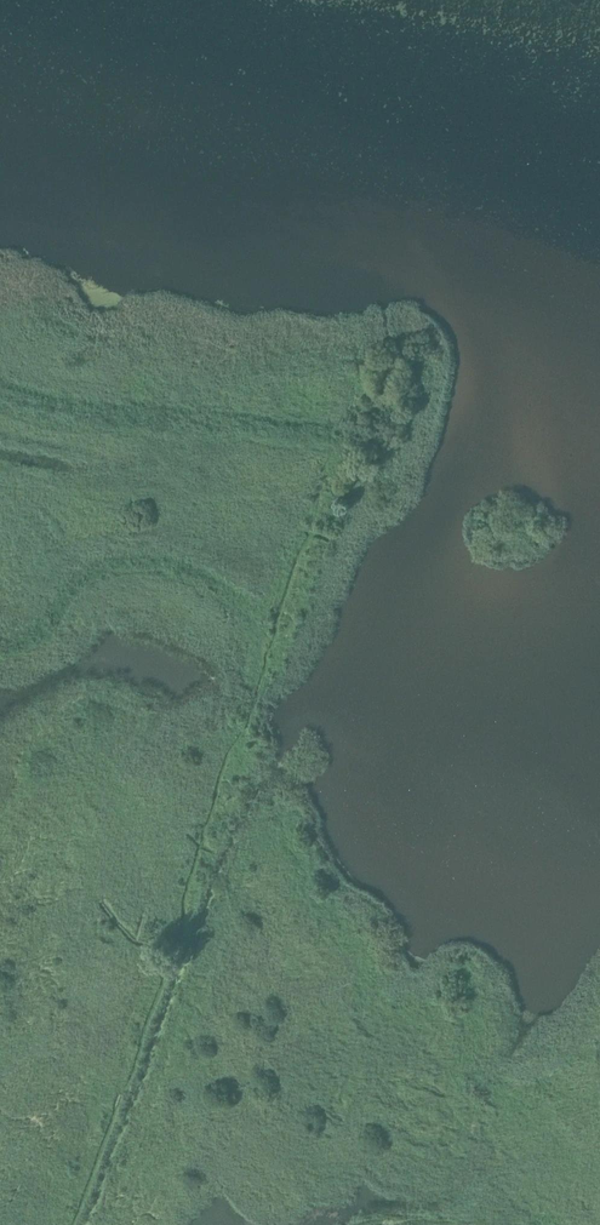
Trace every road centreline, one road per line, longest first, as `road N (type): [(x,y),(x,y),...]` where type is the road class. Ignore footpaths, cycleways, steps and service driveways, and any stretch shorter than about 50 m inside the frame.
road 1 (track): [(72,1224),(182,928),(186,886),(228,753),(251,724)]
road 2 (track): [(312,532),(340,450),(328,433),(79,416),(0,397)]
road 3 (track): [(275,629),(187,575),(124,564),(78,582),(32,633),(0,648)]
road 4 (track): [(312,532),(293,566),(264,668)]

